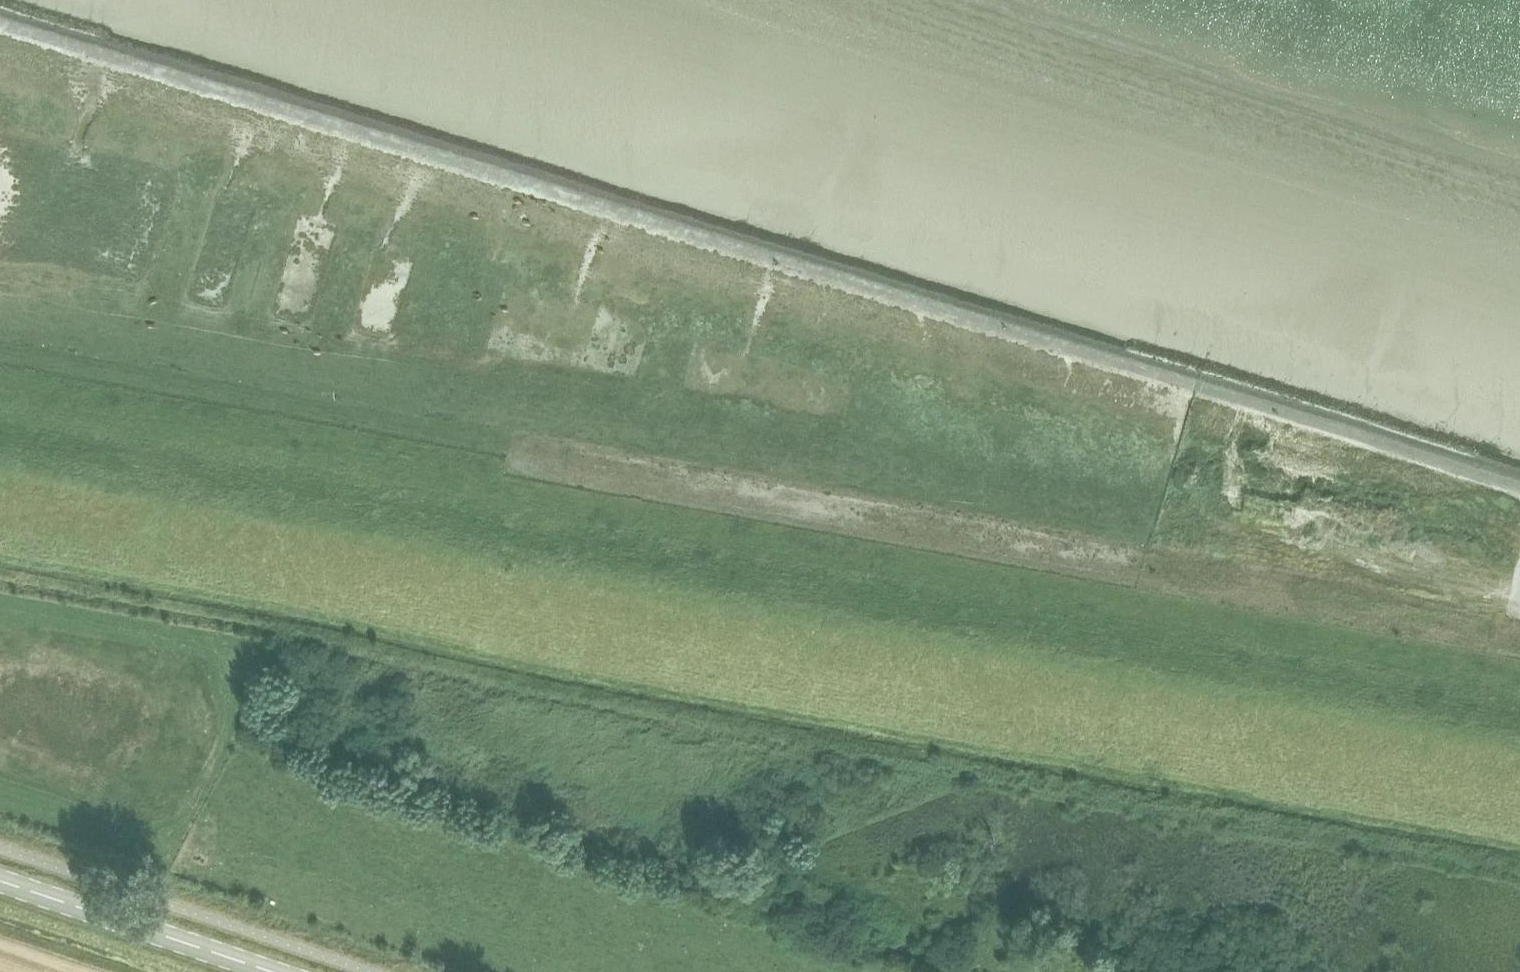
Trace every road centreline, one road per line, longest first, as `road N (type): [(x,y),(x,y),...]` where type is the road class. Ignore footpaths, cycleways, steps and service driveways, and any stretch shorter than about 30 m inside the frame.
road 1 (secondary): [(269,971),(0,883)]

